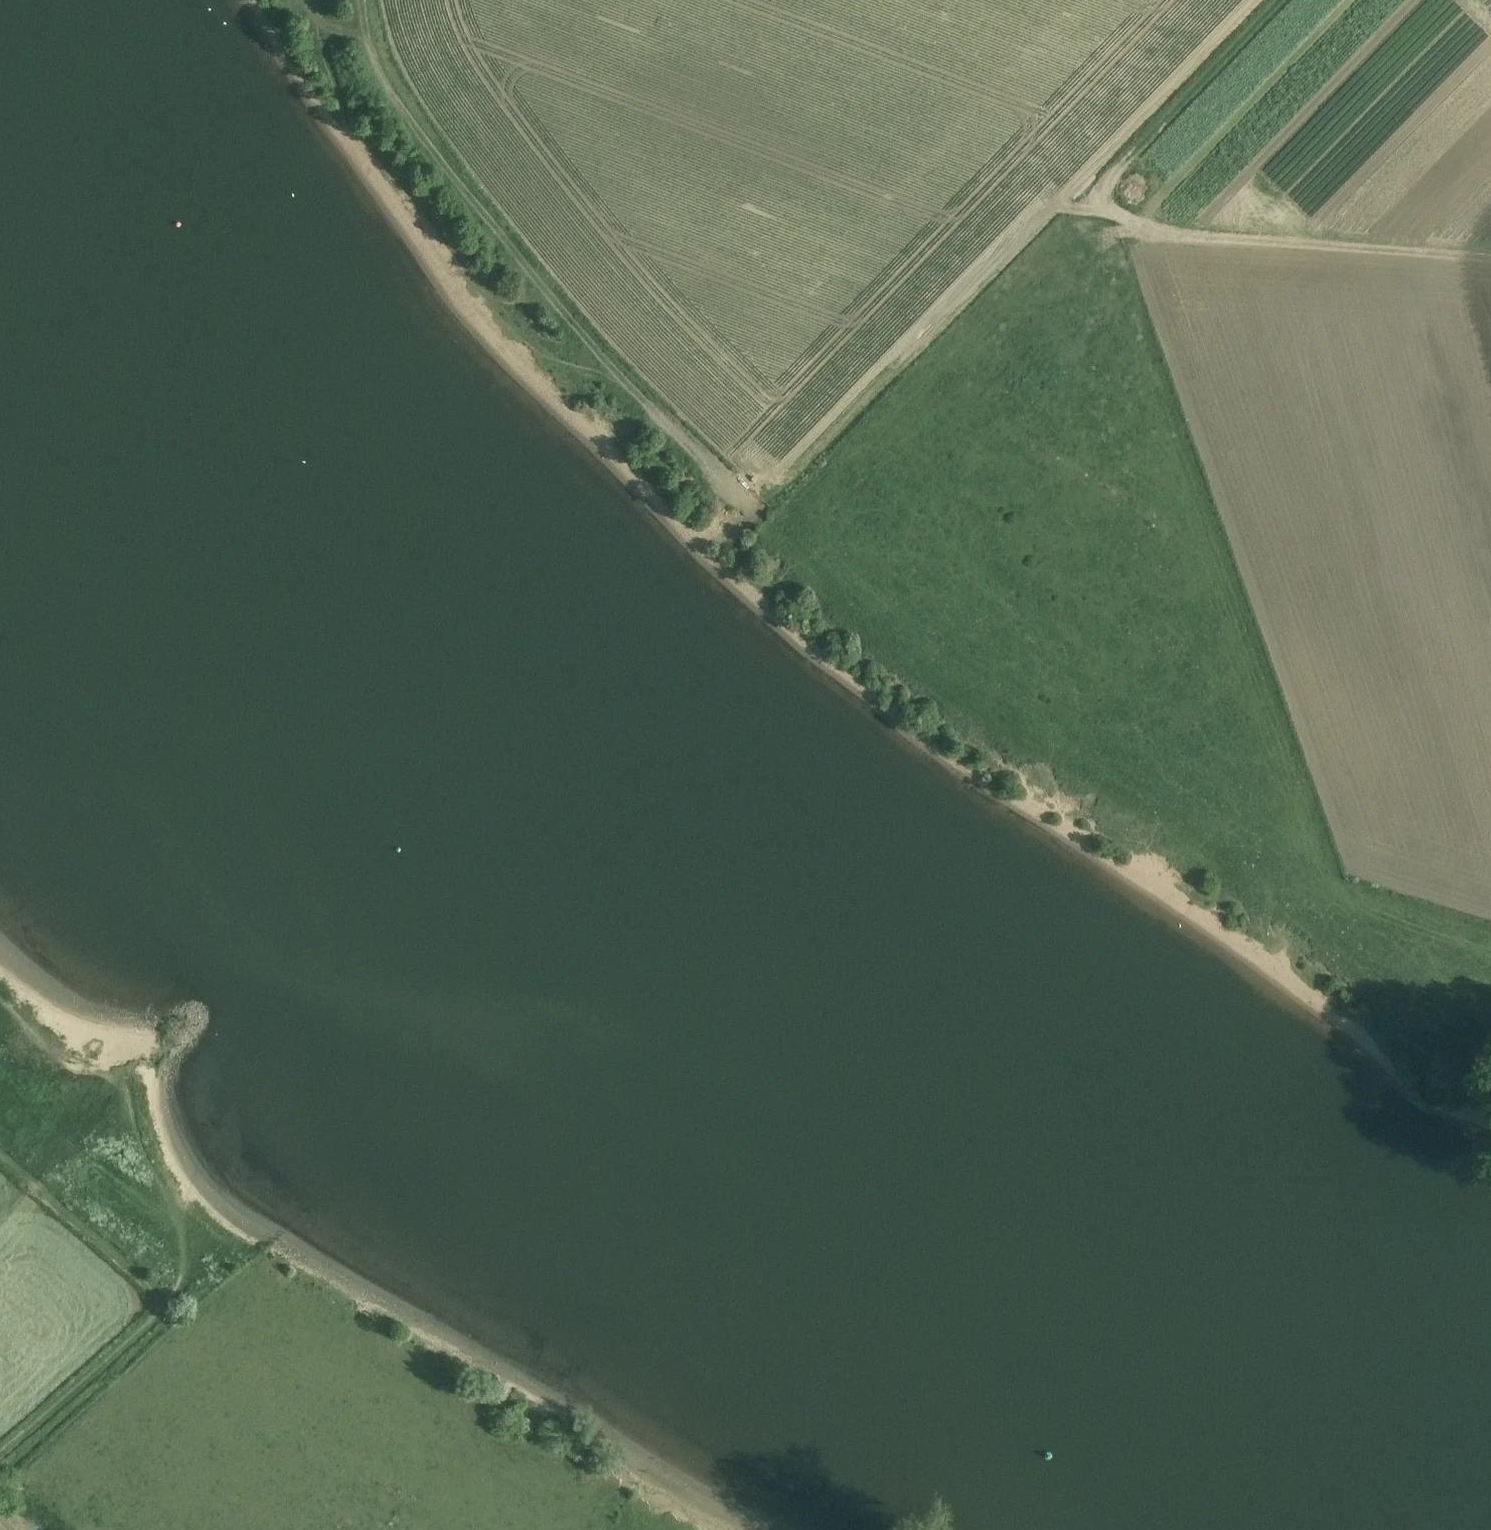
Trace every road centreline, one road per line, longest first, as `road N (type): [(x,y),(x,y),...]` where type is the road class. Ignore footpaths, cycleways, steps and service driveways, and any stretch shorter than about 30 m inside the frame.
road 1 (track): [(0,1455),(167,1311)]
road 2 (unclassified): [(1298,247),(1490,258)]

